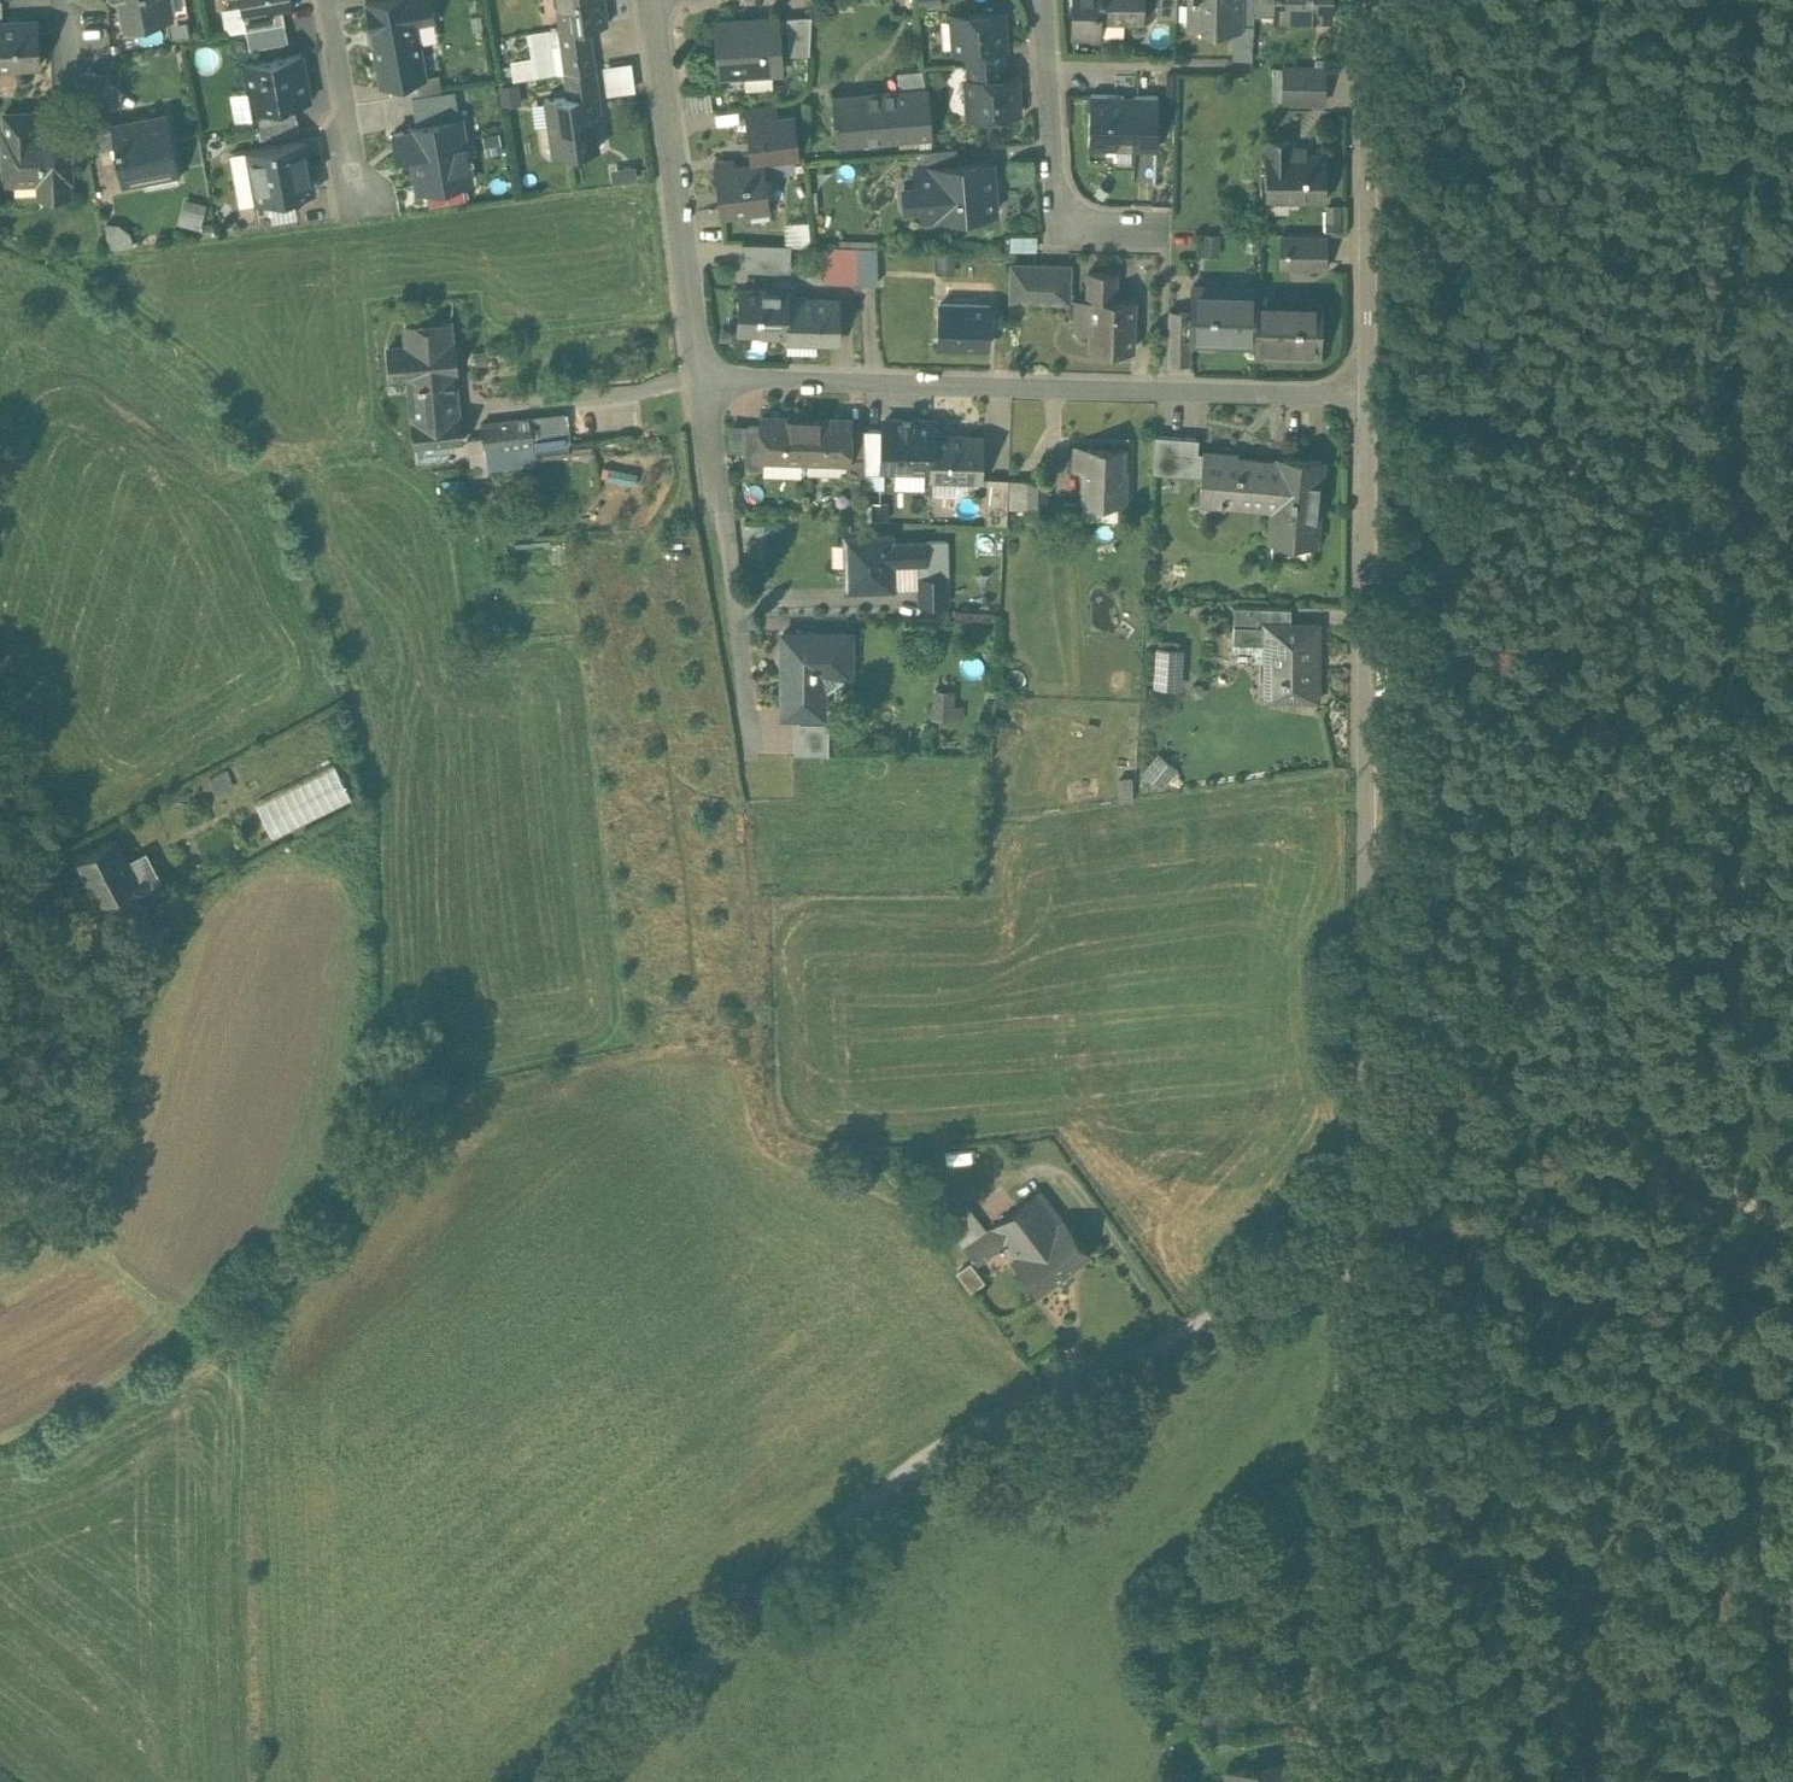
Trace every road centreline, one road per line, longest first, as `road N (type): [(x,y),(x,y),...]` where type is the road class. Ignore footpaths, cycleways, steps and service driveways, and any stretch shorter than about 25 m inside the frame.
road 1 (residential): [(1367,1213),(1158,1352),(964,1436),(888,1489),(786,1572),(589,1781)]
road 2 (residential): [(1381,396),(1367,1213)]
road 3 (residential): [(698,388),(751,376),(1381,396)]
road 4 (unclassified): [(1328,1781),(1328,1603),(1367,1213)]
road 5 (residential): [(1378,0),(1381,396)]
road 6 (residential): [(650,0),(698,388)]
road 7 (residential): [(698,388),(750,742)]
road 8 (residential): [(1035,0),(1065,216),(1141,221)]
road 9 (residential): [(325,0),(358,186)]

